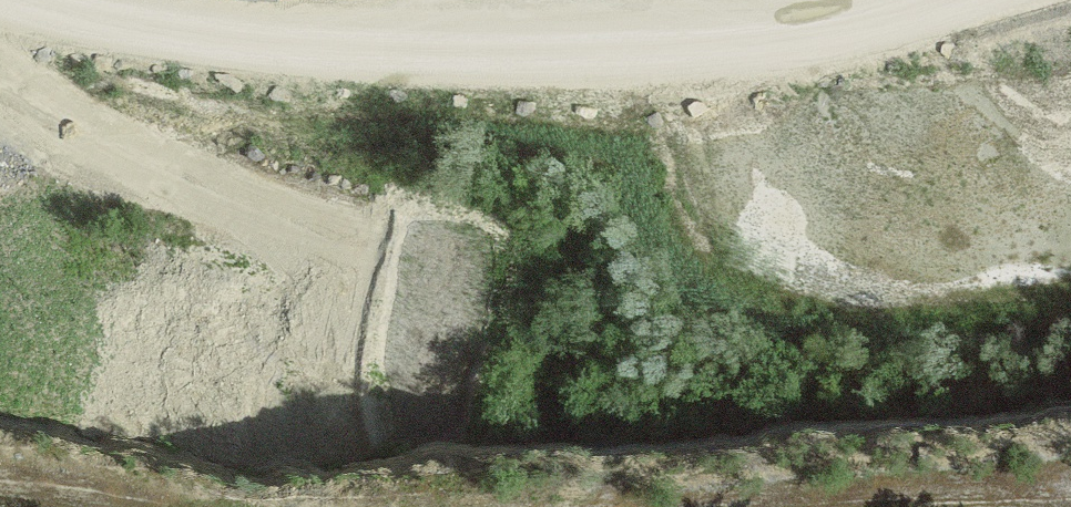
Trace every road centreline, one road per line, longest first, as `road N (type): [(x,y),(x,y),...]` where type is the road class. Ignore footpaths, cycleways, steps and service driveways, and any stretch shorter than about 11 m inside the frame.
road 1 (track): [(43,0),(108,22),(716,44),(878,0)]

